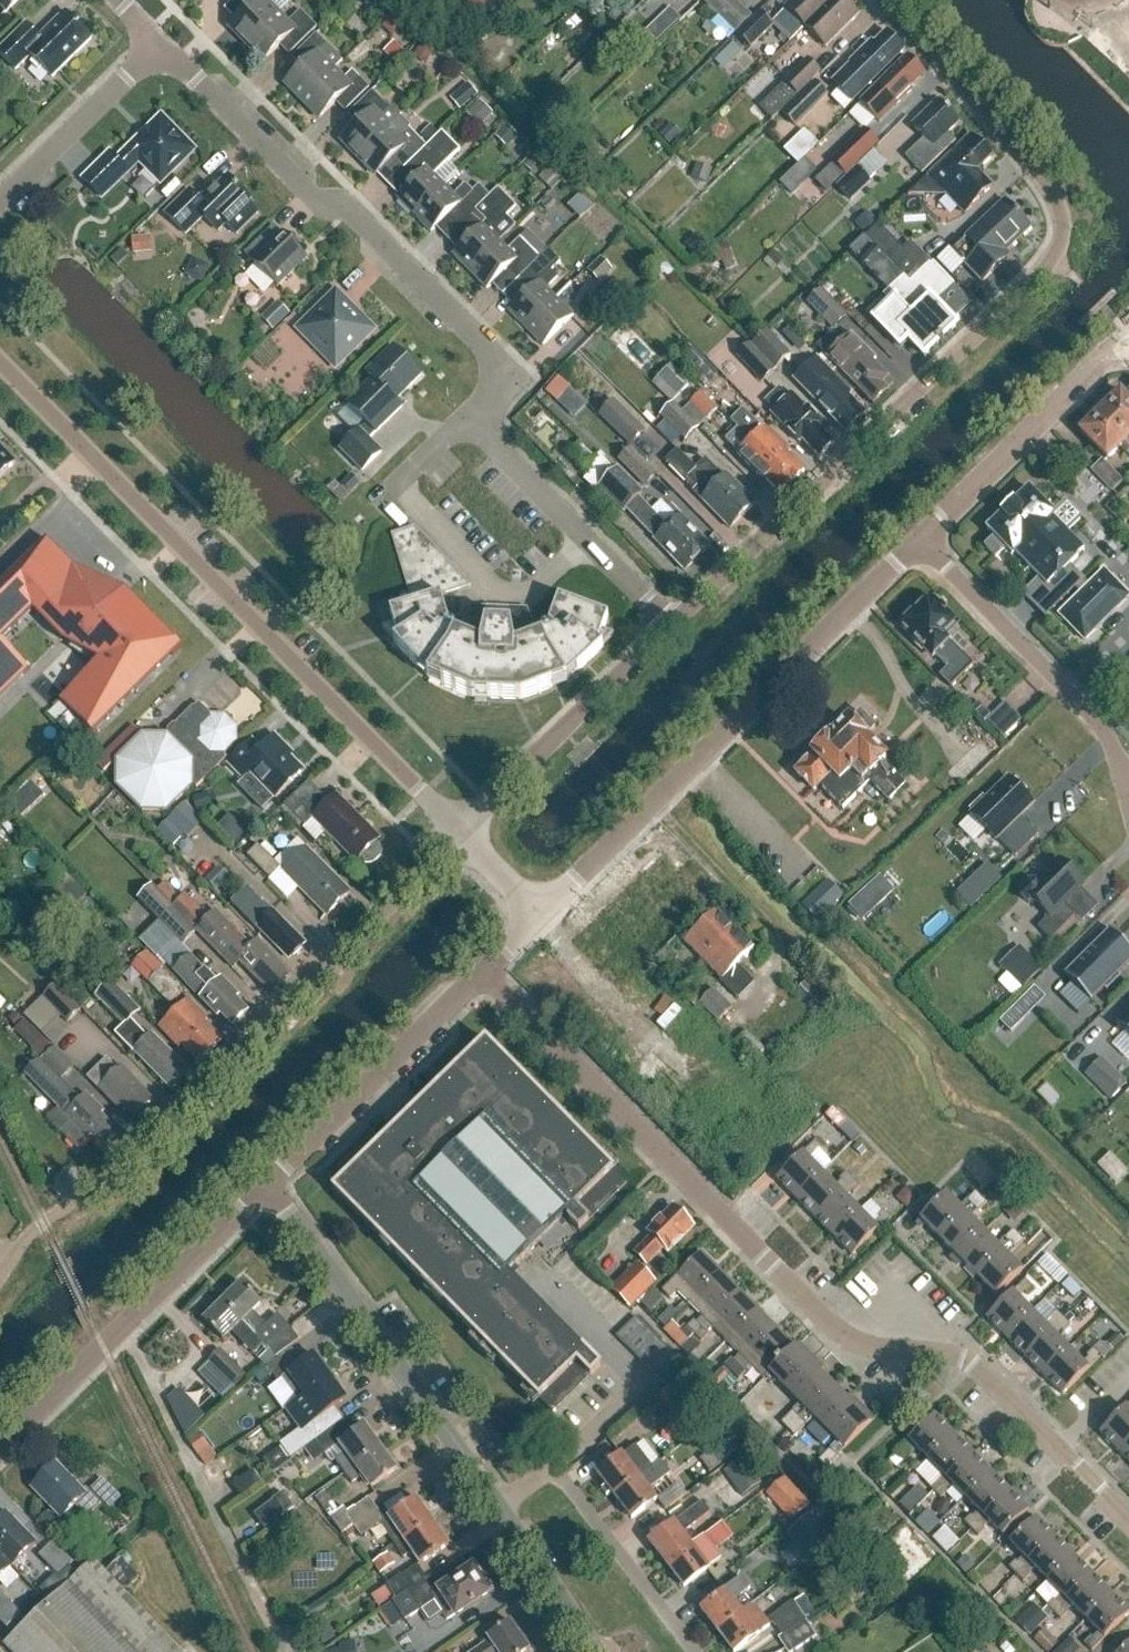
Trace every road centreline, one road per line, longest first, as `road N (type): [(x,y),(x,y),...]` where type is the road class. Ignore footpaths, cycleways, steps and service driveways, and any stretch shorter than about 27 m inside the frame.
road 1 (residential): [(1128,1523),(969,1363),(849,1343),(826,1328),(478,976)]
road 2 (residential): [(673,625),(1056,258),(1063,239),(1044,179),(869,0)]
road 3 (unclassified): [(459,835),(0,363)]
road 4 (residential): [(0,1273),(459,835)]
road 5 (tertiary): [(530,919),(920,538)]
road 6 (residential): [(473,417),(505,388),(502,370),(352,211),(318,204),(158,47)]
road 7 (unclassified): [(499,1508),(268,1184)]
road 8 (tertiary): [(0,1447),(268,1184)]
road 9 (residential): [(588,543),(514,603),(395,486),(473,417)]
road 10 (residential): [(459,835),(673,625)]
road 11 (residential): [(695,1651),(553,1469),(499,1508)]
road 12 (tertiary): [(268,1184),(478,976)]
road 13 (tertiary): [(920,538),(1128,337)]
road 14 (residential): [(1119,743),(920,538)]
road 15 (residential): [(0,201),(158,47)]
road 16 (unclassified): [(596,1651),(499,1508)]
road 17 (residential): [(588,543),(473,417)]

